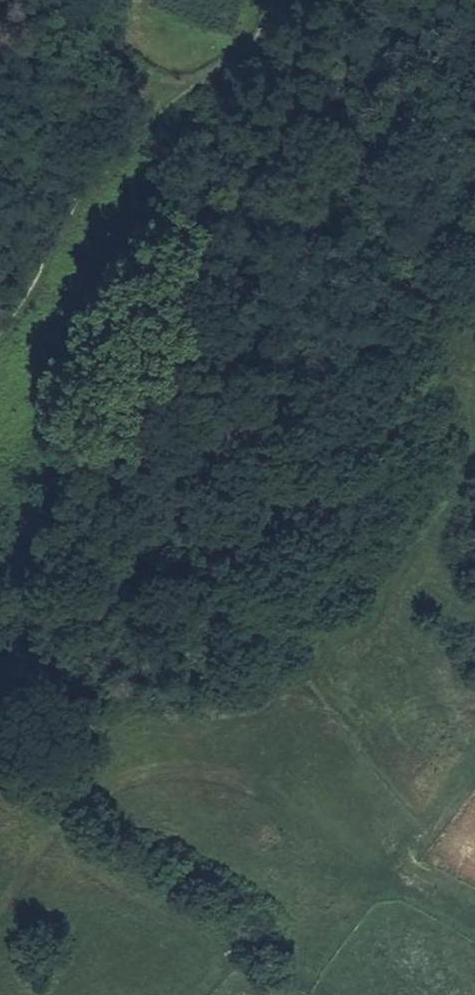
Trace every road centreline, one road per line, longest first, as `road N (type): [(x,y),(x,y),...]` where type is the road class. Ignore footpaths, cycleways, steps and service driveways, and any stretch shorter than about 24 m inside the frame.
road 1 (track): [(276,0),(252,51),(111,155),(70,206),(7,321)]

